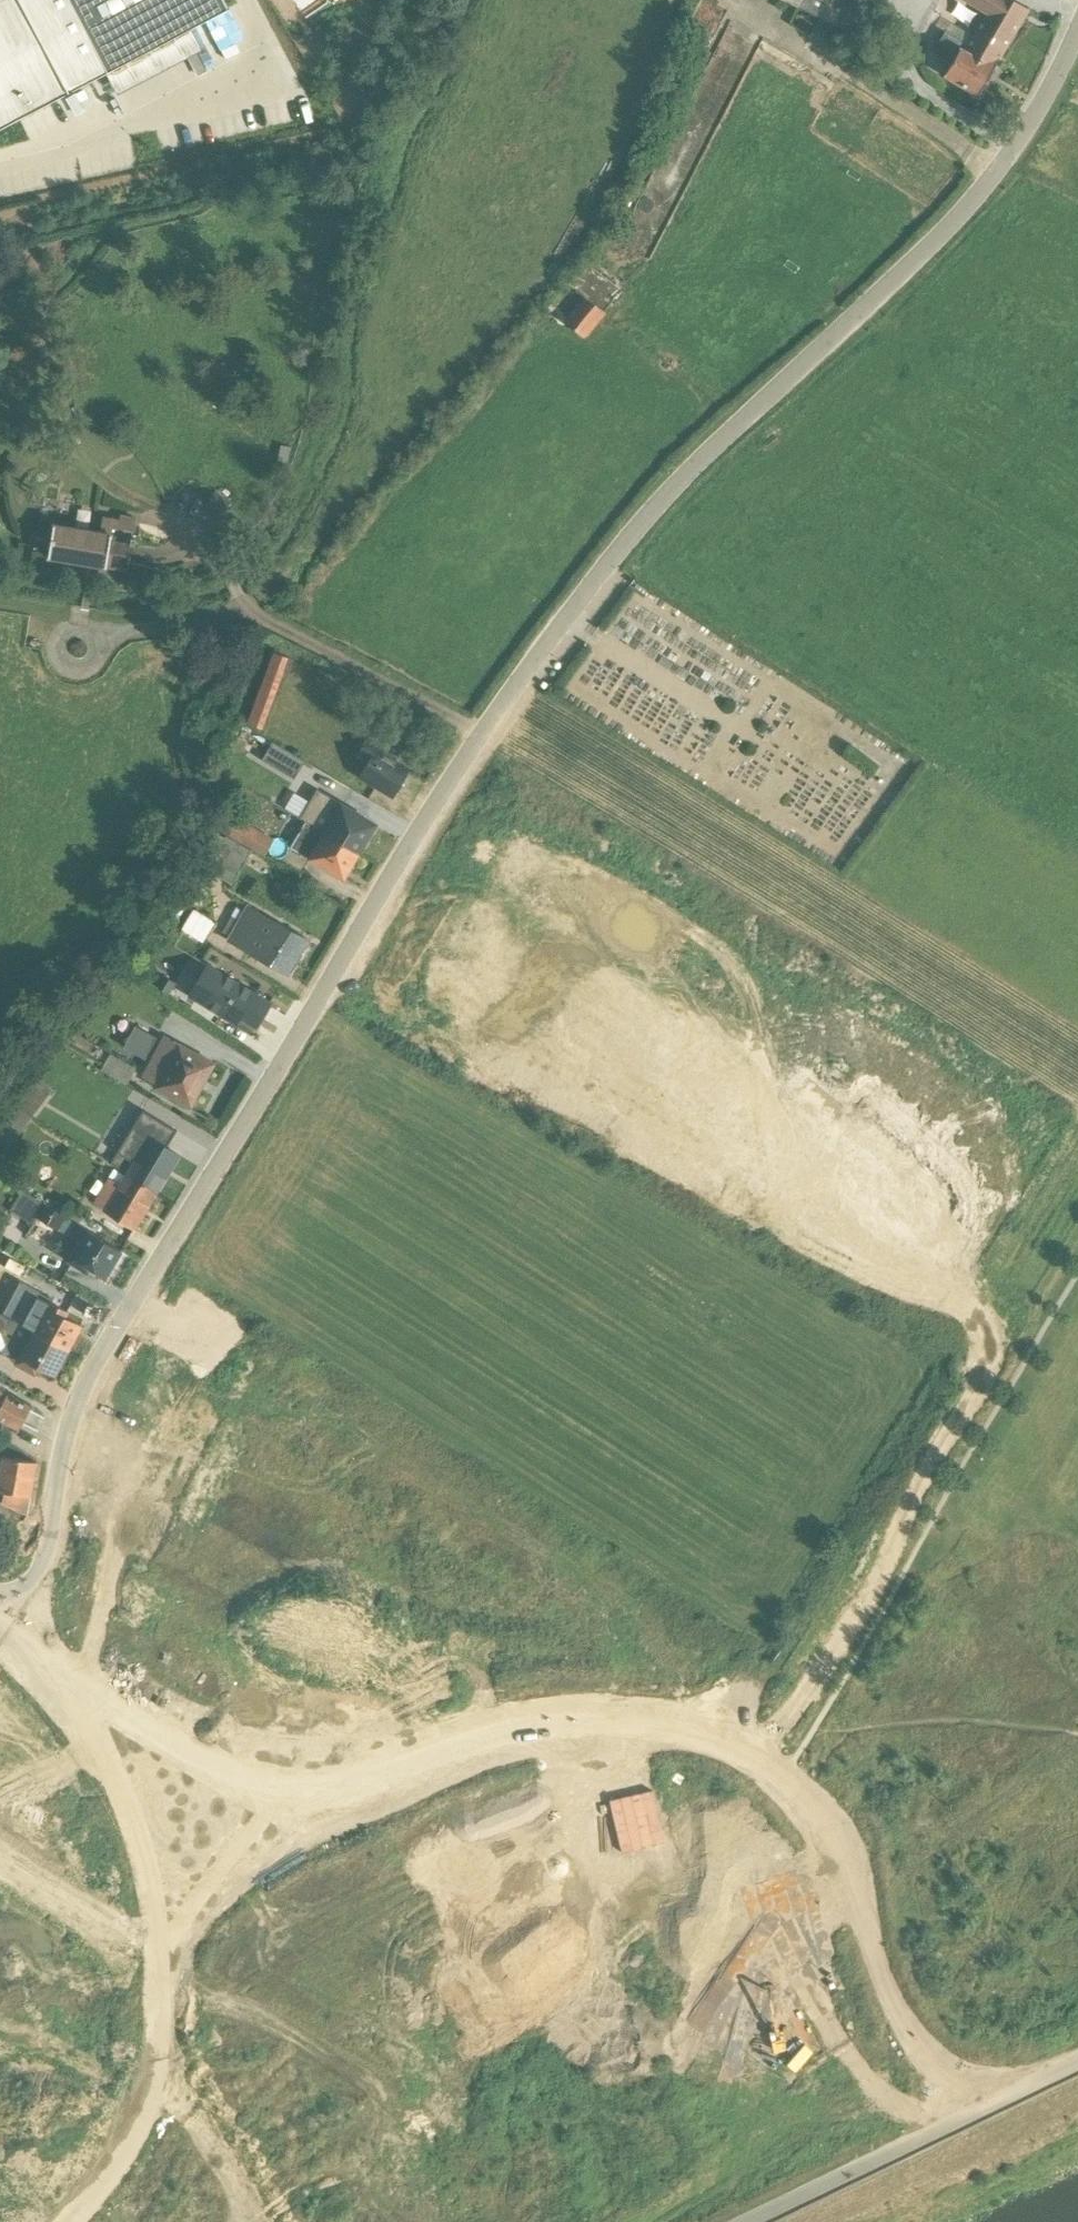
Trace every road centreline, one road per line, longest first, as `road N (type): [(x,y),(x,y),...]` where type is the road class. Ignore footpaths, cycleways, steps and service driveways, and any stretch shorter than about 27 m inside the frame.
road 1 (residential): [(0,1603),(40,1570),(79,1396),(107,1344),(482,731),(646,513),(965,208),(1015,144),(1077,31)]
road 2 (unclassified): [(787,1772),(717,1730),(681,1719),(573,1710),(504,1723),(322,1799),(284,1797)]
road 3 (track): [(972,2108),(888,1998),(832,1827),(787,1772)]
road 4 (unclassified): [(733,2221),(1077,2056)]
road 5 (unclassified): [(159,1950),(149,1876),(113,1785),(62,1699),(0,1632)]
road 6 (unclassified): [(284,1797),(0,1624)]
road 7 (unclassified): [(67,2221),(140,2118),(156,2045),(159,1950)]
road 8 (track): [(266,2221),(164,2075),(156,2045)]
road 9 (unclassified): [(159,1950),(284,1797)]

